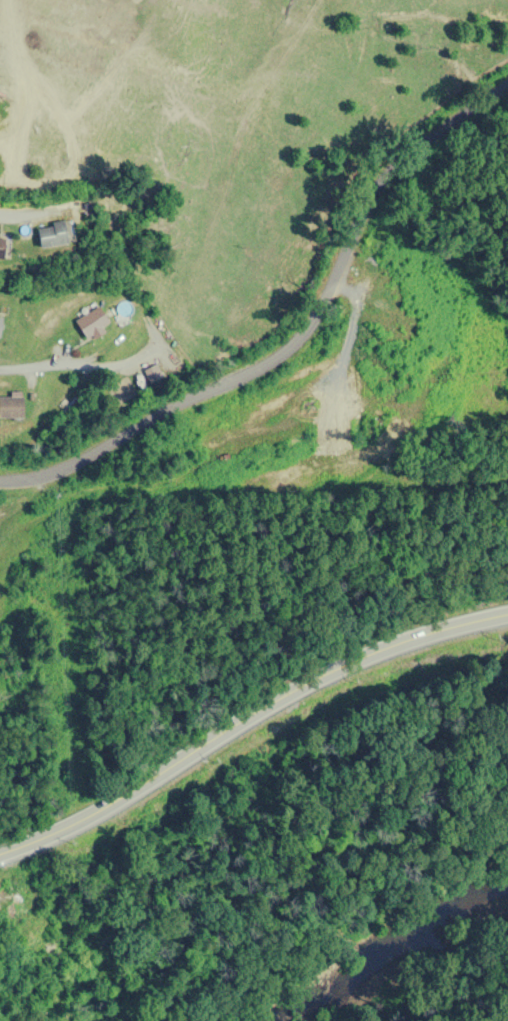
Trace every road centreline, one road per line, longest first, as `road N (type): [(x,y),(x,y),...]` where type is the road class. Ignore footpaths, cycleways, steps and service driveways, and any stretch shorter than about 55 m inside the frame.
road 1 (residential): [(507,91),(460,127),(299,340),(131,447),(0,478)]
road 2 (primary): [(507,616),(317,677),(32,848),(0,857)]

